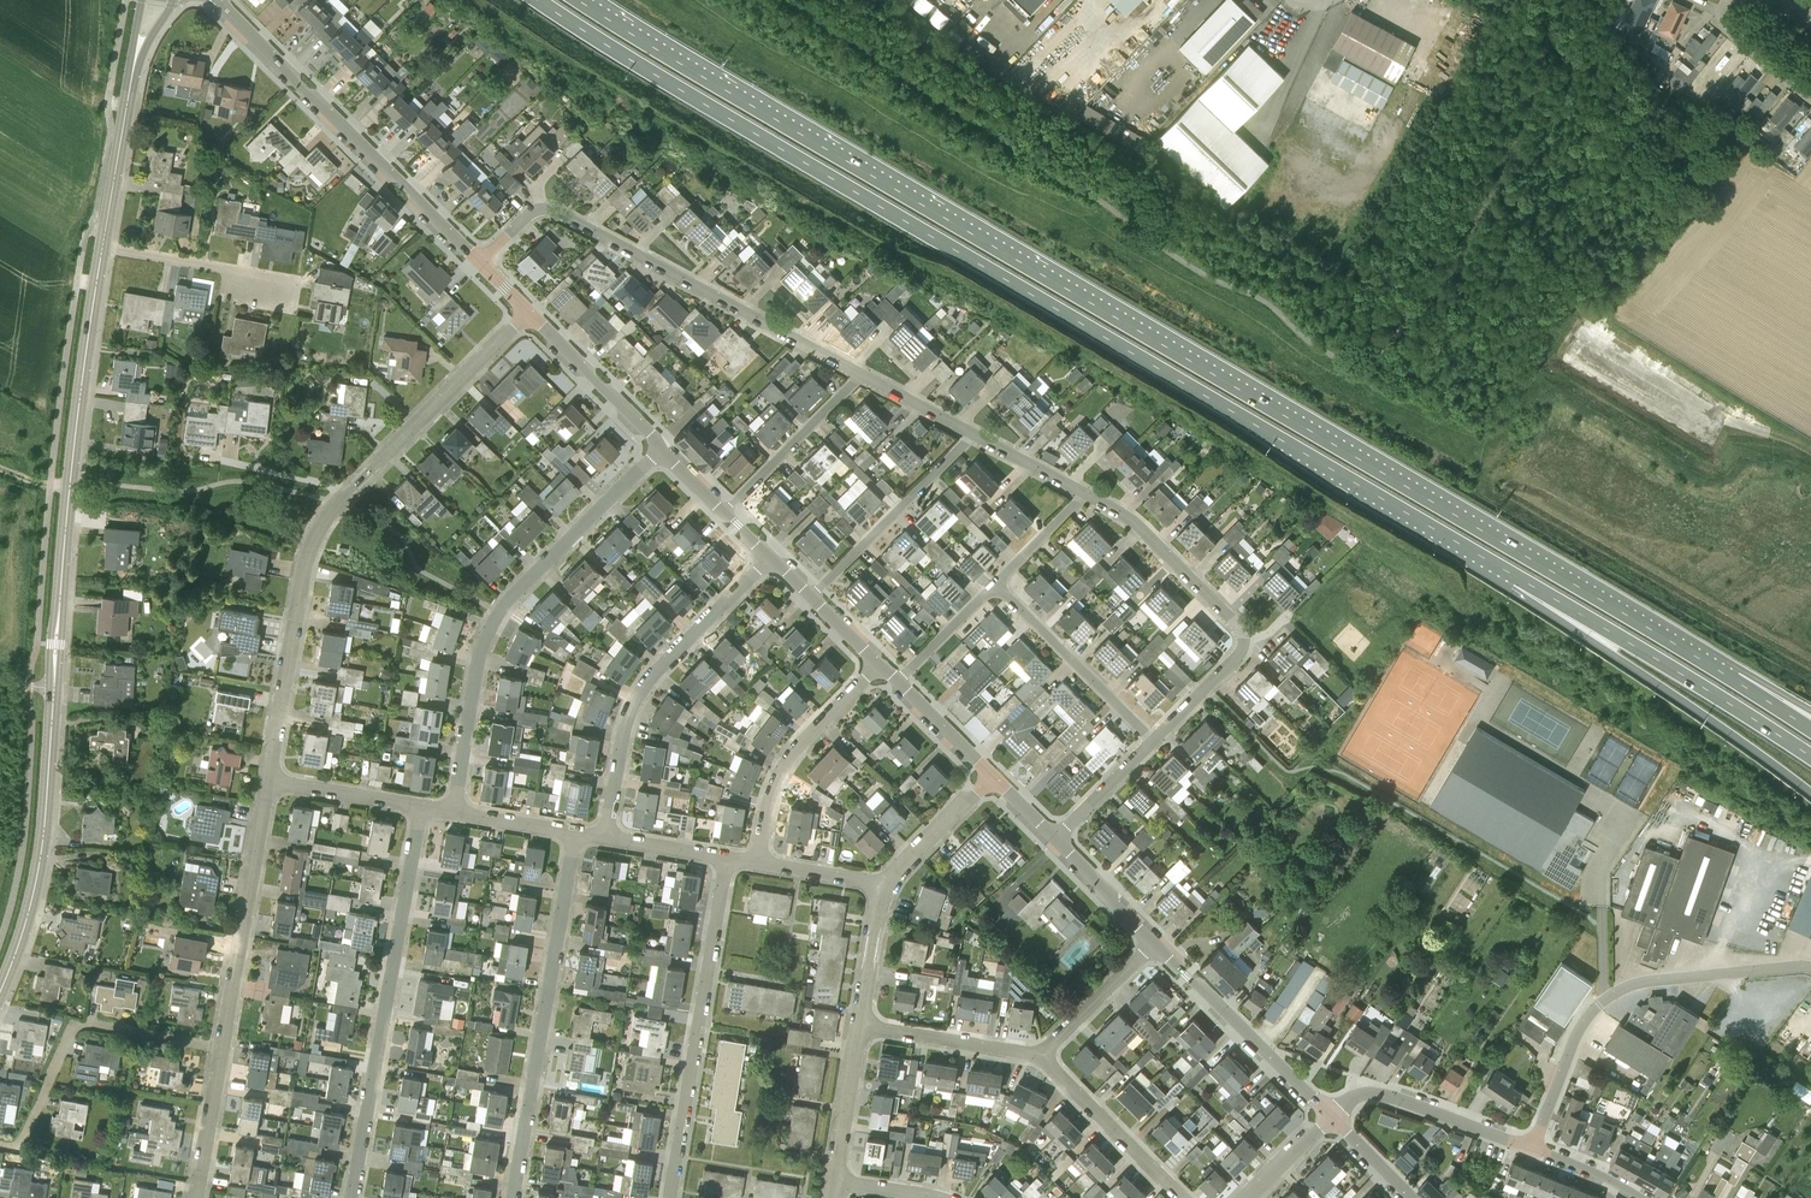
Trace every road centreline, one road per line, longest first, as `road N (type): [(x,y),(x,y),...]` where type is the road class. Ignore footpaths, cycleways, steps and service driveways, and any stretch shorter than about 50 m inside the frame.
road 1 (trunk): [(1734,678),(578,0)]
road 2 (trunk): [(538,0),(1517,576)]
road 3 (residential): [(268,780),(315,538),(341,500),(527,310)]
road 4 (tertiary): [(54,688),(77,423),(103,247)]
road 5 (unclassified): [(861,374),(551,209),(530,213),(480,261)]
road 6 (residential): [(453,812),(480,656),(499,611),(661,447)]
road 7 (residential): [(353,1197),(421,807)]
road 8 (residential): [(1532,1148),(1576,1033),(1616,992),(1649,981),(1810,968)]
road 9 (residential): [(513,1197),(577,832)]
road 10 (residential): [(219,0),(480,261)]
road 11 (trunk): [(1517,576),(1615,656),(1810,792)]
road 12 (unclassified): [(1152,741),(1236,658),(1245,639),(1139,527),(1085,493)]
road 13 (trunk): [(1517,576),(1810,756)]
road 14 (residential): [(670,1197),(727,858)]
road 15 (residential): [(607,837),(634,702),(771,557)]
road 16 (tertiary): [(0,994),(38,881),(54,688)]
road 17 (unclassified): [(0,1144),(24,1135),(75,1025),(222,1047)]
road 18 (residential): [(222,1047),(268,780)]
road 19 (track): [(1810,461),(1580,329)]
road 20 (residential): [(1154,942),(1332,1117)]
road 21 (residential): [(760,863),(786,762),(879,663)]
road 22 (residential): [(972,434),(810,598)]
road 23 (residential): [(1152,741),(995,583)]
road 24 (residential): [(1532,1148),(1384,1093),(1354,1097),(1332,1117)]
road 25 (residential): [(1183,1197),(1041,1057)]
road 26 (residential): [(724,511),(861,374)]
road 27 (residential): [(527,310),(661,447)]
road 28 (residential): [(289,279),(103,247)]
road 29 (tertiary): [(103,247),(134,64)]
road 30 (residential): [(1041,1057),(860,1024)]
road 31 (residential): [(1041,1057),(1154,942)]
road 32 (residential): [(835,1179),(860,1024)]
road 33 (residential): [(421,807),(268,780)]
road 34 (residential): [(197,1197),(222,1047)]
road 35 (residential): [(887,886),(991,776)]
road 36 (residential): [(1055,838),(1154,942)]
road 37 (residential): [(860,1024),(887,886)]
road 38 (residential): [(898,680),(995,583)]
road 39 (unclassified): [(1055,838),(1152,741)]
road 40 (residential): [(898,680),(991,776)]
road 41 (residential): [(887,886),(760,863)]
road 42 (unclassified): [(1085,493),(972,434)]
road 43 (residential): [(1810,99),(1723,28),(1721,13)]
road 44 (residential): [(995,583),(1085,493)]
road 45 (unclassified): [(972,434),(861,374)]
road 46 (residential): [(577,832),(453,812)]
road 47 (residential): [(727,858),(607,837)]
road 48 (residential): [(1532,1148),(1642,1197)]

